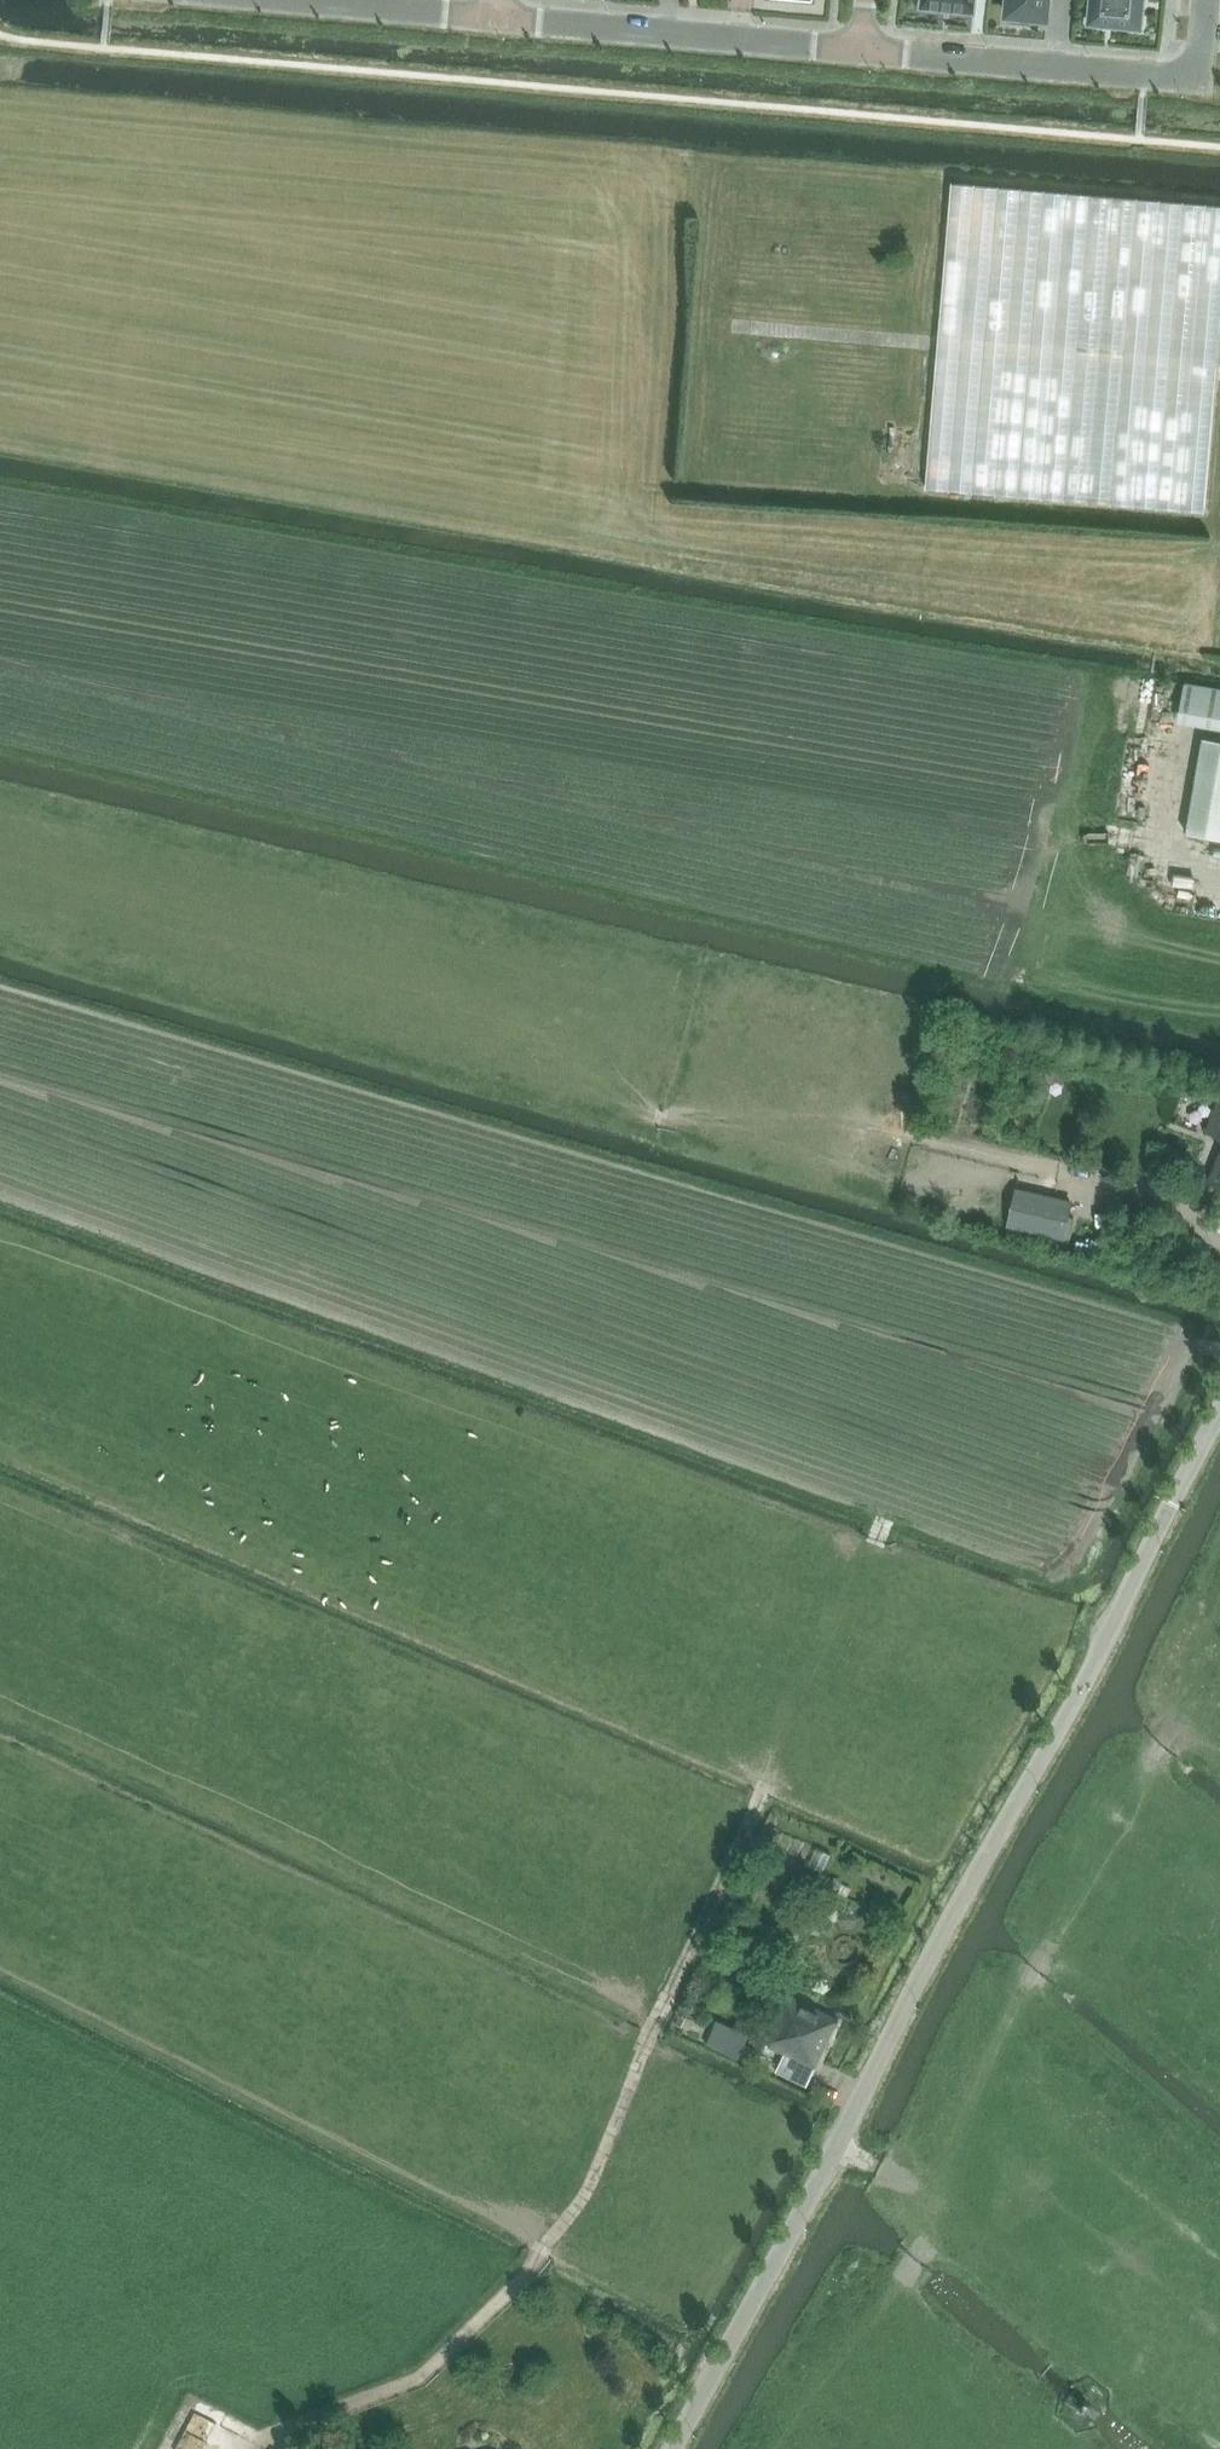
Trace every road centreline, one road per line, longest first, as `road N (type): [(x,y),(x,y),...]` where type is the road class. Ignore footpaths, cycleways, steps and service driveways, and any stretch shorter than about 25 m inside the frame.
road 1 (unclassified): [(676,2448),(1219,1408)]
road 2 (residential): [(866,53),(1202,82),(1208,0)]
road 3 (residential): [(501,20),(866,53)]
road 4 (residential): [(286,0),(501,20)]

